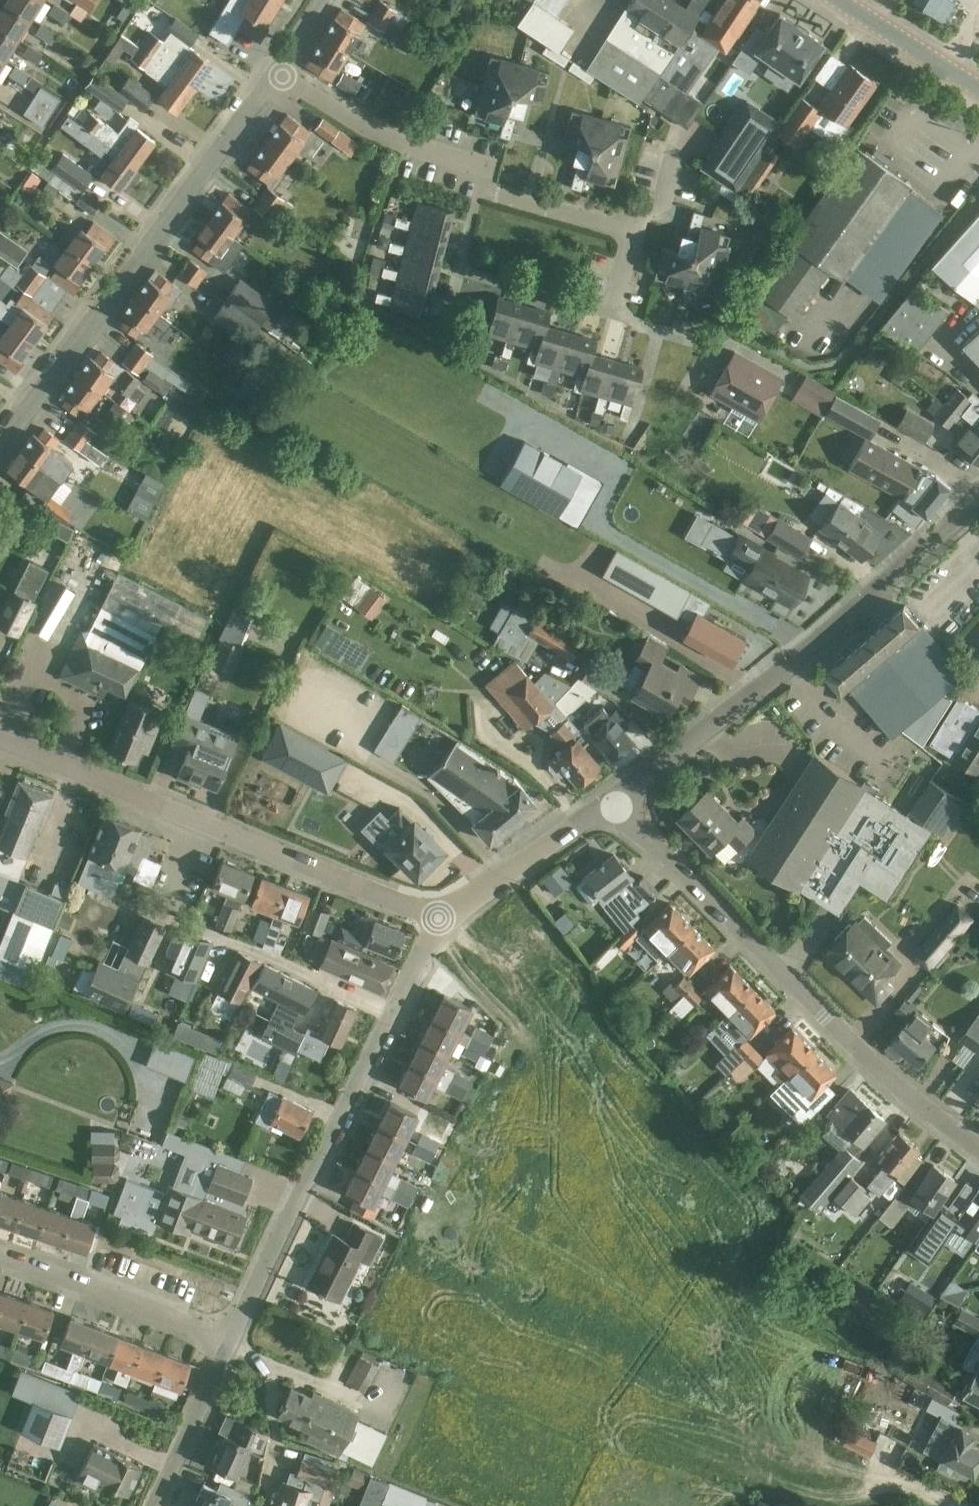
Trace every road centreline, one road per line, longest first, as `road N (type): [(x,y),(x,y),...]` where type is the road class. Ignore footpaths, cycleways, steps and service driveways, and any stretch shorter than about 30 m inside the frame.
road 1 (residential): [(689,1376),(727,1286),(461,904)]
road 2 (residential): [(978,1150),(875,1069),(675,858),(638,835),(610,803)]
road 3 (tertiary): [(610,803),(834,628),(978,499)]
road 4 (tertiary): [(0,742),(411,908),(438,911)]
road 5 (residential): [(278,75),(0,438)]
road 6 (residential): [(632,231),(495,193),(452,158),(376,135),(278,75)]
road 7 (residential): [(230,1343),(396,1013)]
road 8 (residential): [(421,1247),(689,1376)]
road 9 (residential): [(724,1393),(957,1505)]
road 10 (residential): [(0,1258),(230,1343)]
road 11 (residential): [(396,1013),(212,934)]
road 12 (tertiary): [(461,904),(610,803)]
road 13 (residential): [(155,1505),(230,1343)]
road 14 (secondary): [(978,91),(834,0)]
road 15 (track): [(438,911),(517,1028)]
road 16 (residential): [(670,1505),(724,1393)]

